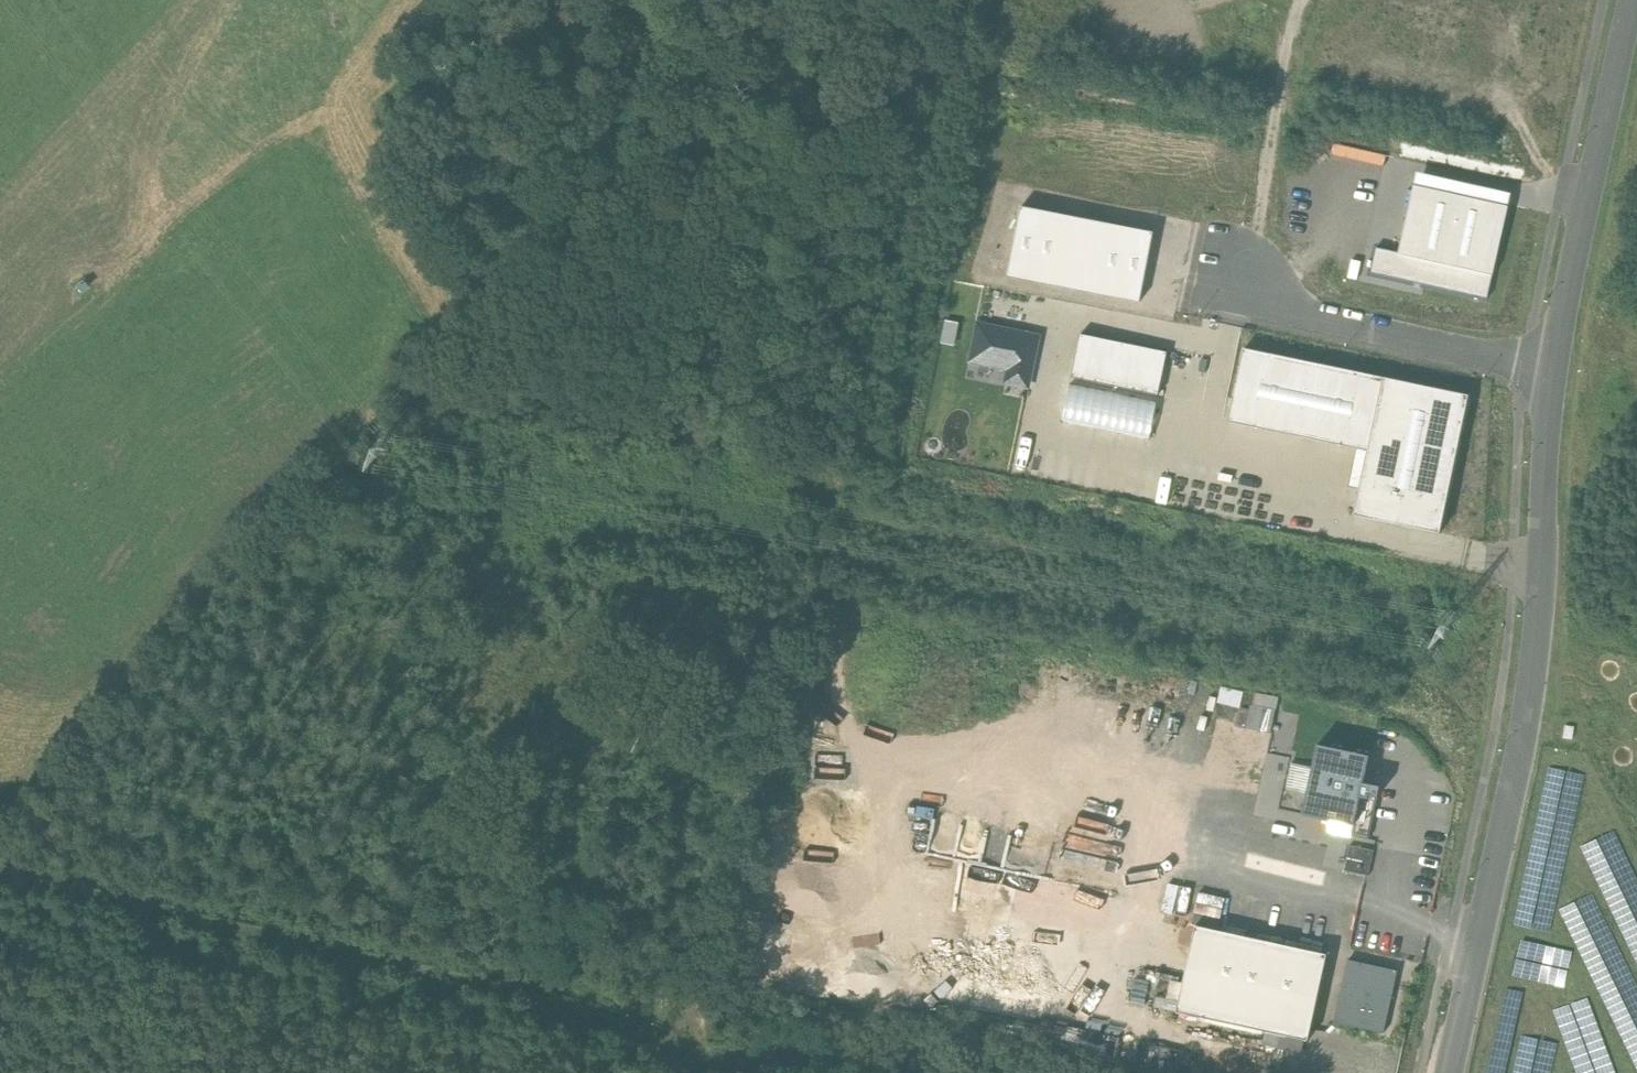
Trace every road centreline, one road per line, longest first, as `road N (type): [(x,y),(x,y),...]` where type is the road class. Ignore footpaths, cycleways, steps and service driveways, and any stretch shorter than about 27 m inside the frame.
road 1 (unclassified): [(1447,1072),(1536,660),(1550,364)]
road 2 (unclassified): [(1550,364),(1631,0)]
road 3 (residential): [(1550,364),(1297,311),(1241,268)]

